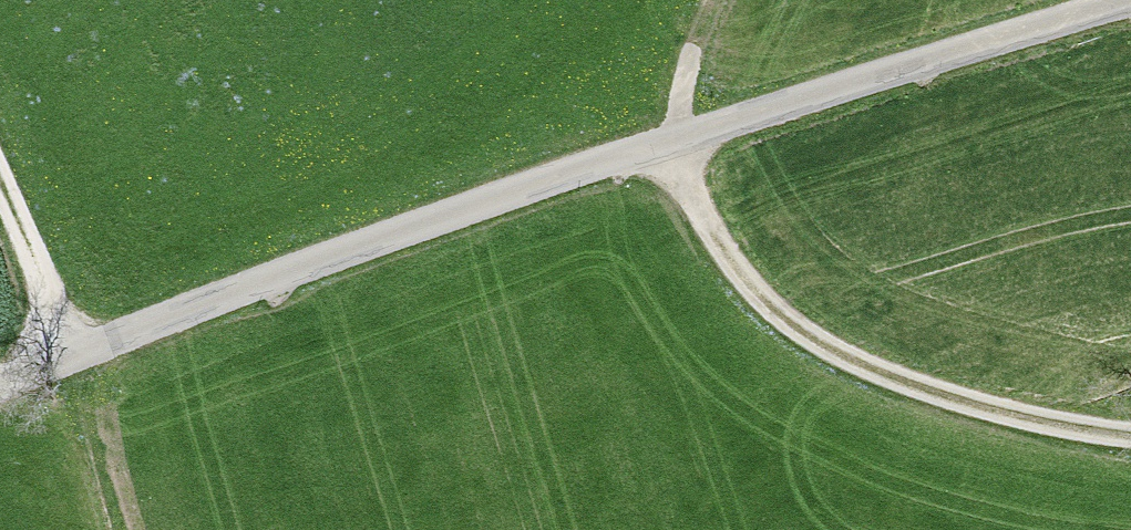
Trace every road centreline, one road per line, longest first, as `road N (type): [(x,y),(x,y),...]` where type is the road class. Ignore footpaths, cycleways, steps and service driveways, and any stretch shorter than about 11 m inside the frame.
road 1 (track): [(1130,436),(1017,416),(875,367),(789,305),(723,230),(663,140)]
road 2 (unclassified): [(1127,0),(663,140)]
road 3 (track): [(75,362),(0,193)]
road 4 (track): [(75,362),(128,529)]
road 5 (track): [(663,140),(712,0)]

